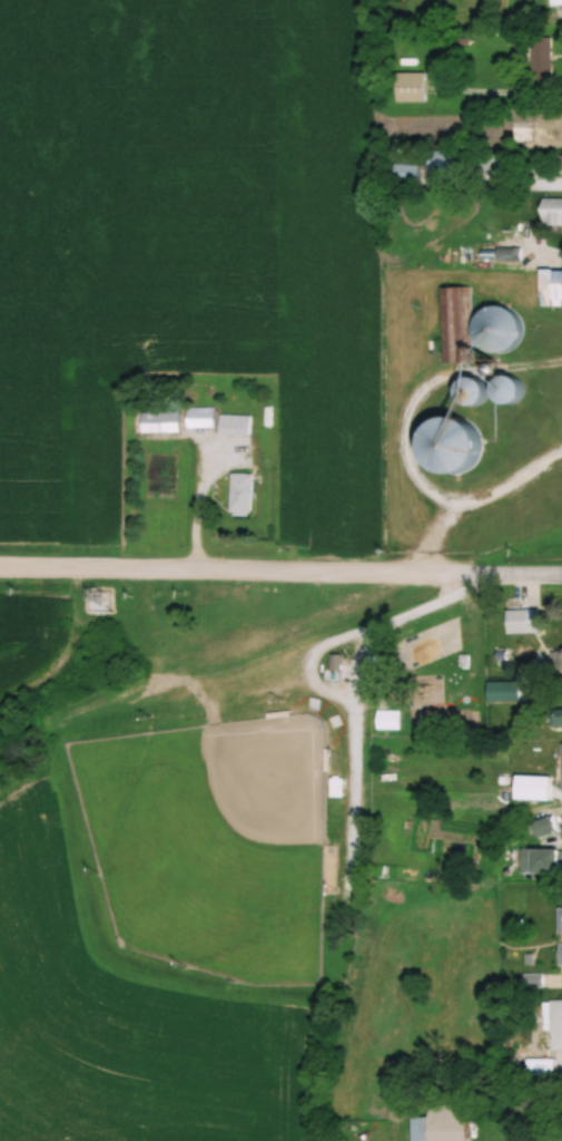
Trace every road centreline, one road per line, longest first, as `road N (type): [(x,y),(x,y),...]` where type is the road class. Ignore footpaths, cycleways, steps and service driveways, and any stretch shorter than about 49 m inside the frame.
road 1 (residential): [(364,575),(0,572)]
road 2 (residential): [(561,576),(364,575)]

